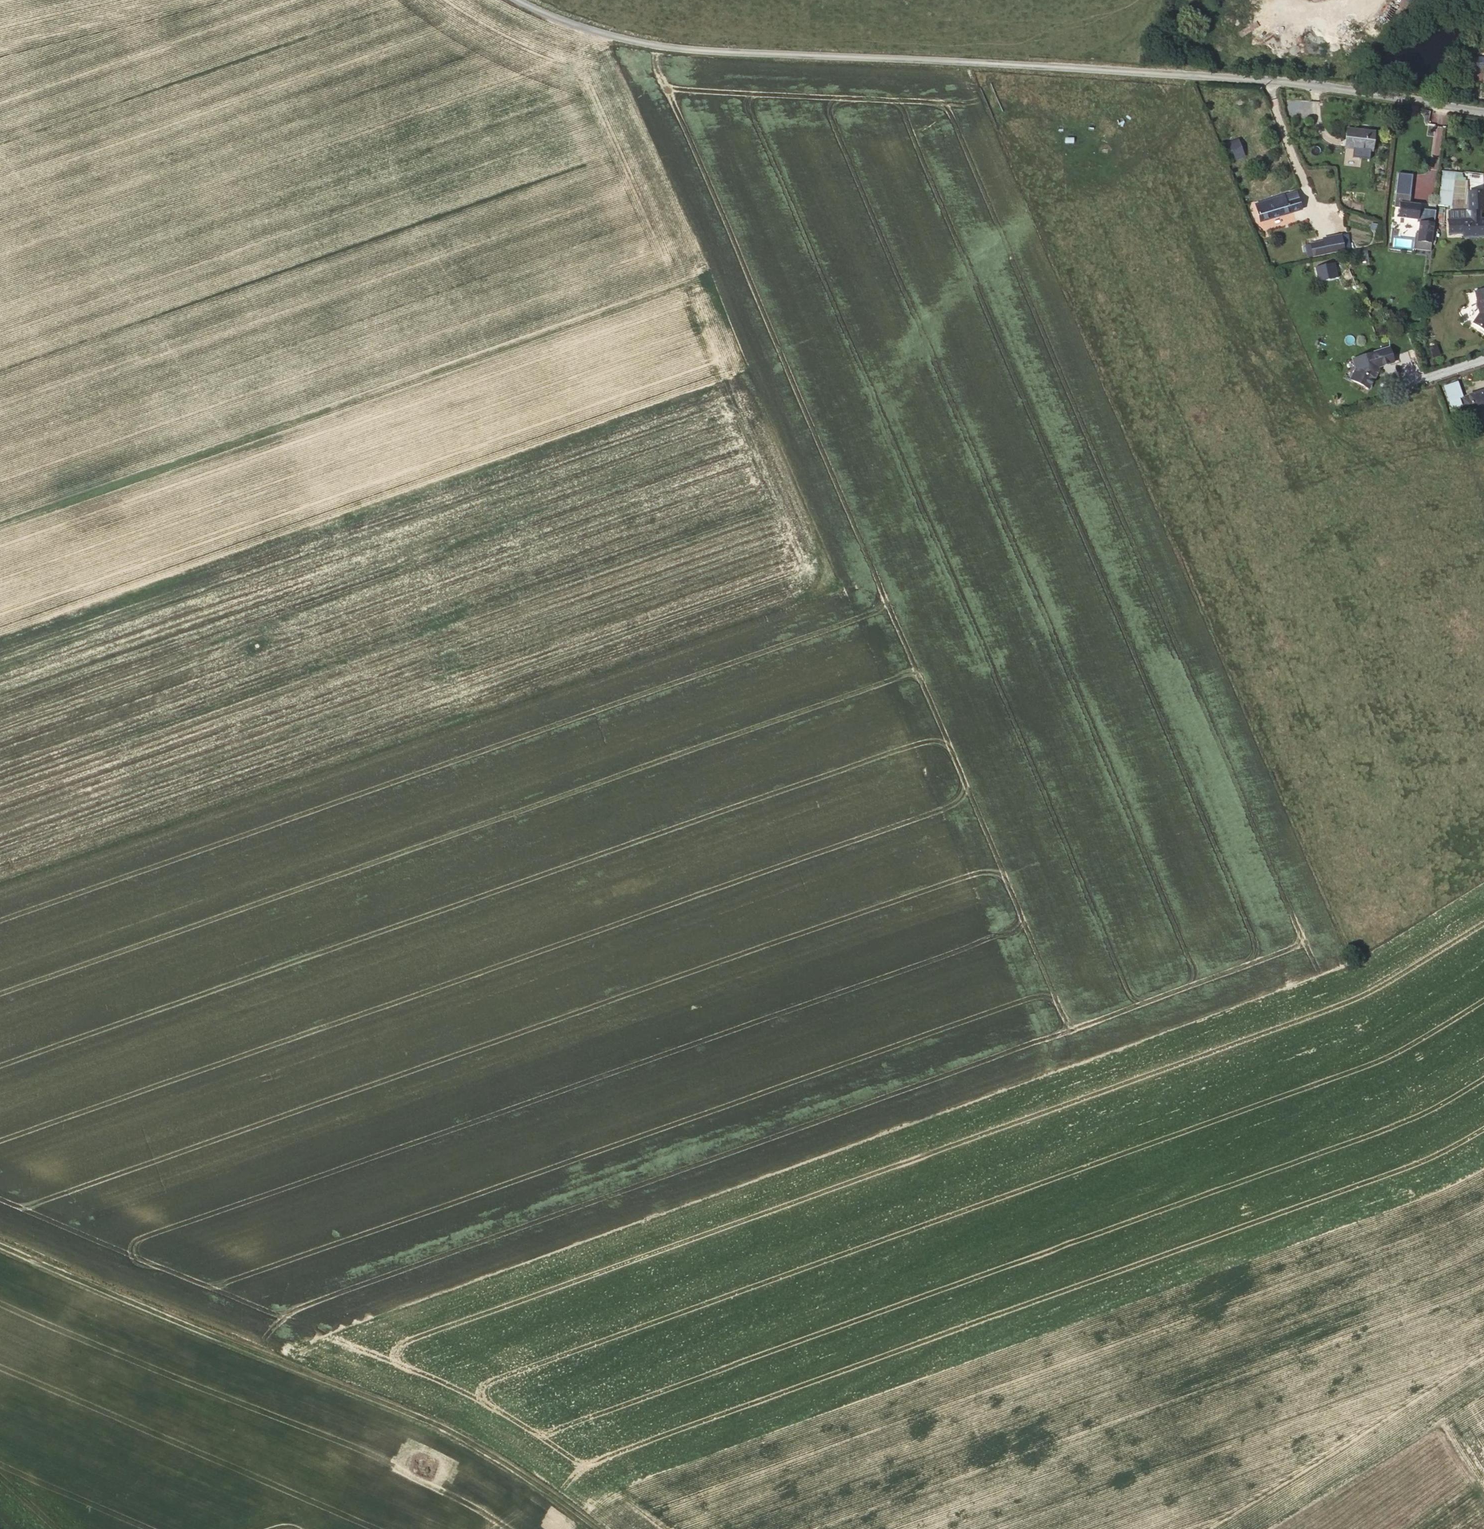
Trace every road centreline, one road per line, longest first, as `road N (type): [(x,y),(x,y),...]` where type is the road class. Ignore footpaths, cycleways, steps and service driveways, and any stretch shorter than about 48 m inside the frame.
road 1 (unclassified): [(1483,112),(1283,79),(678,47),(588,28),(519,0)]
road 2 (track): [(0,1248),(392,1407),(506,1463),(598,1528)]

